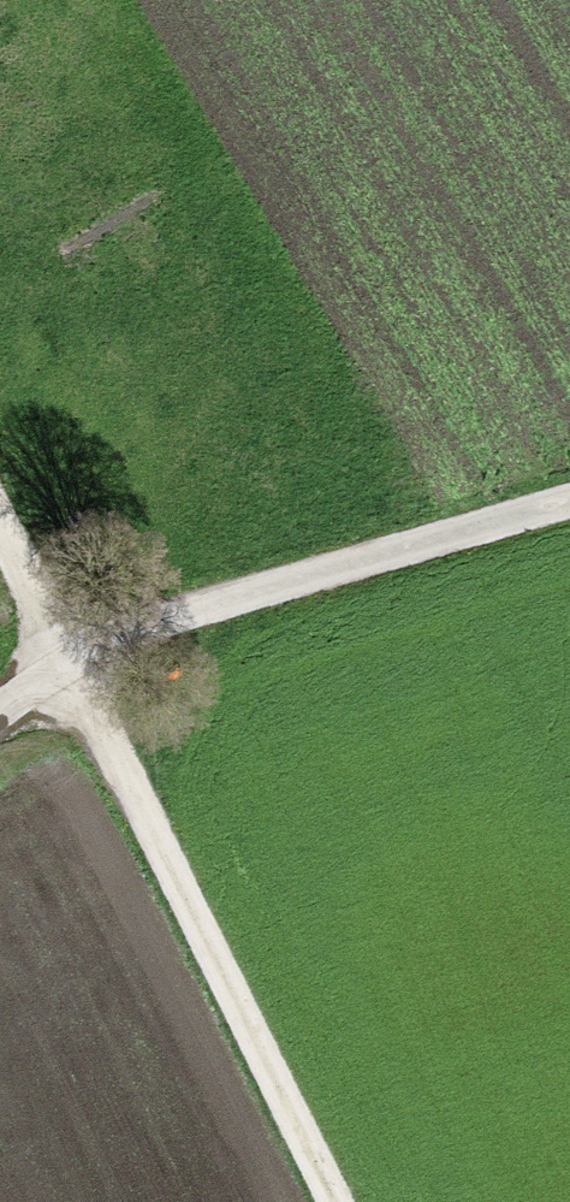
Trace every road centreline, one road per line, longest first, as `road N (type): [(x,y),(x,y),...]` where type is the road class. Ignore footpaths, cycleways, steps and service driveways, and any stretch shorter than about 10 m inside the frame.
road 1 (track): [(330,1201),(0,534)]
road 2 (track): [(0,706),(61,659),(183,610),(569,497)]

